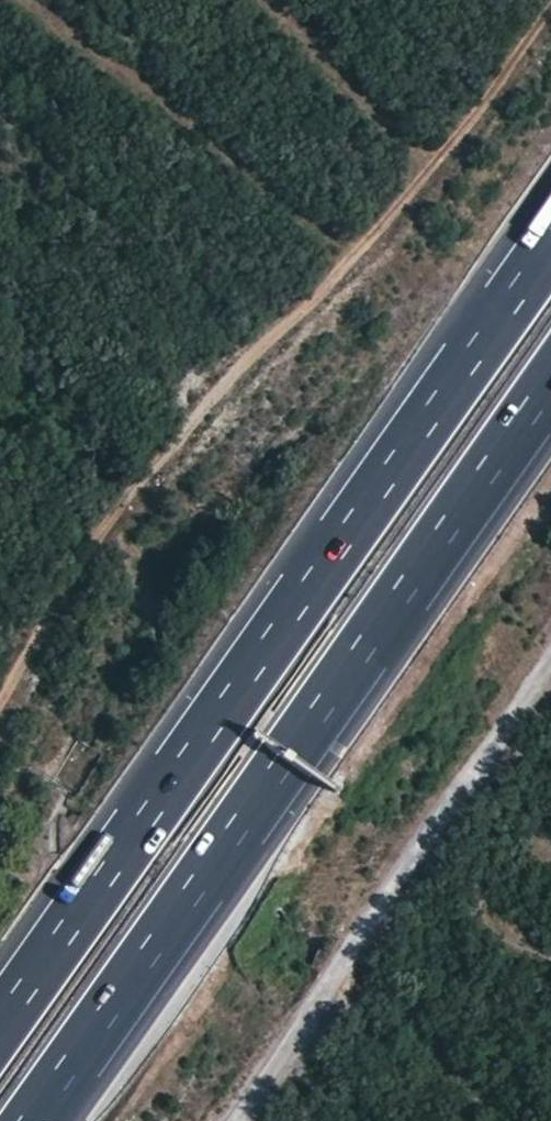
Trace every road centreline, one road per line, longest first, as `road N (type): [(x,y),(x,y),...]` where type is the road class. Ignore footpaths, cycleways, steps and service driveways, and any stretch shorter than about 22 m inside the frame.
road 1 (motorway): [(550,242),(0,1021)]
road 2 (motorway): [(27,1120),(550,383)]
road 3 (track): [(0,705),(79,569),(237,369),(441,165),(550,5)]
road 4 (track): [(216,1120),(550,640)]

